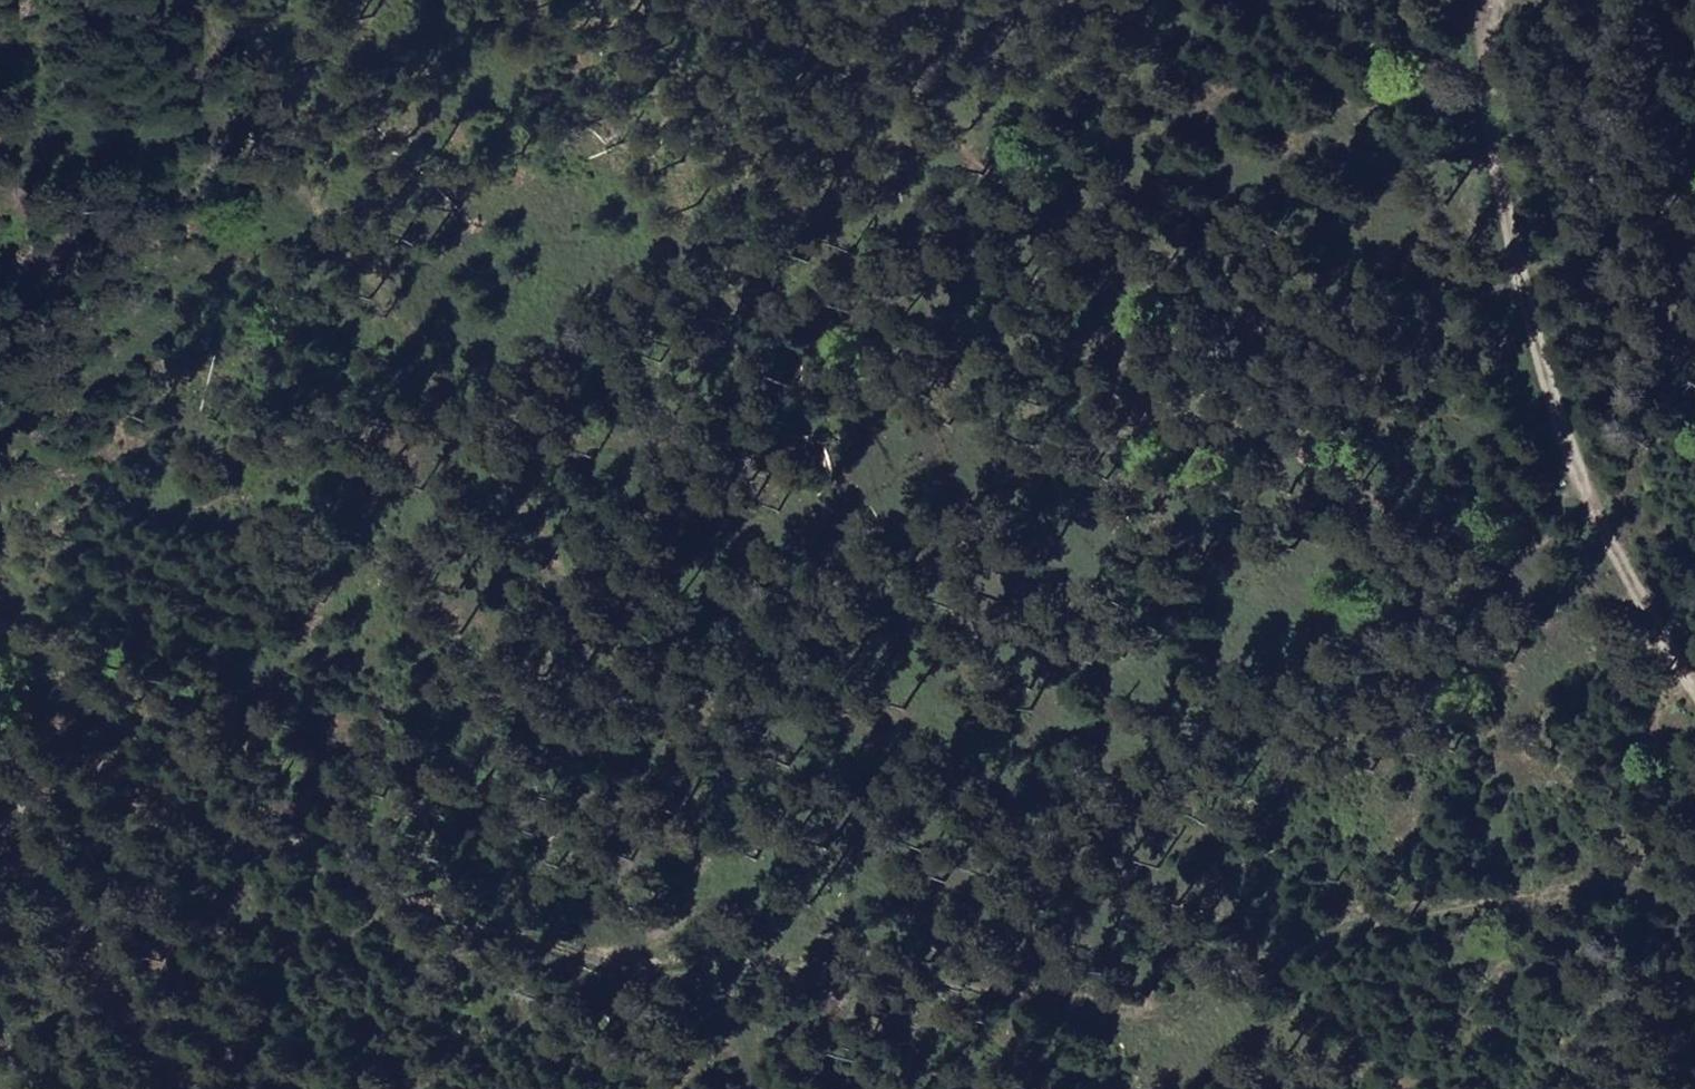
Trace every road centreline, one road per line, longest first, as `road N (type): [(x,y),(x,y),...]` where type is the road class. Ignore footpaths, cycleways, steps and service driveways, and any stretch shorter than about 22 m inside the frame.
road 1 (track): [(1694,711),(1638,644),(1460,170),(1496,0)]
road 2 (track): [(214,1088),(94,937),(0,766)]

